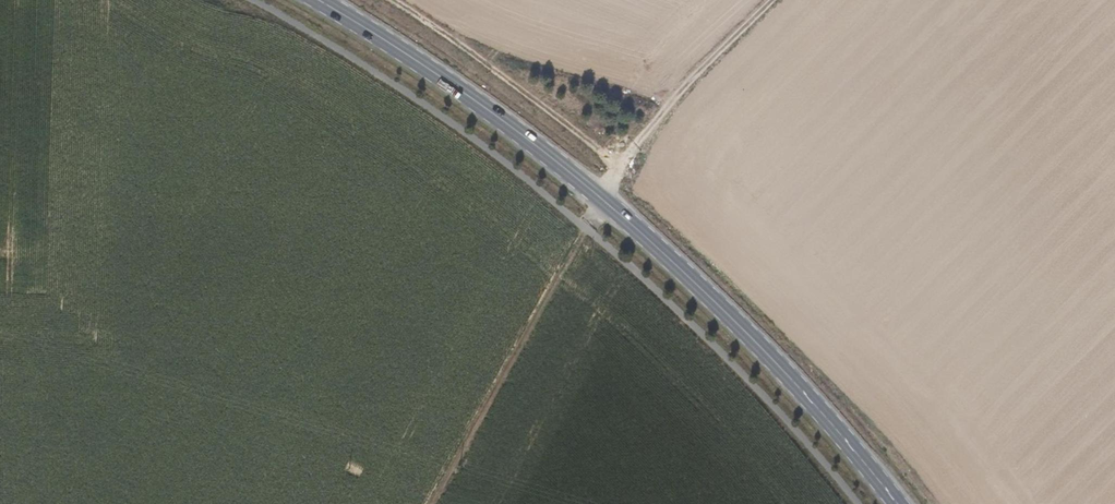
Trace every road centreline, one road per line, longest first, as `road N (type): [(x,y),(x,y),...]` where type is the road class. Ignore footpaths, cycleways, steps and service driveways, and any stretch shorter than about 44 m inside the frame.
road 1 (secondary): [(897,503),(759,346),(637,230),(456,87),(319,0)]
road 2 (track): [(429,503),(623,171)]
road 3 (track): [(390,0),(623,171)]
road 4 (track): [(623,171),(689,80),(773,0)]

